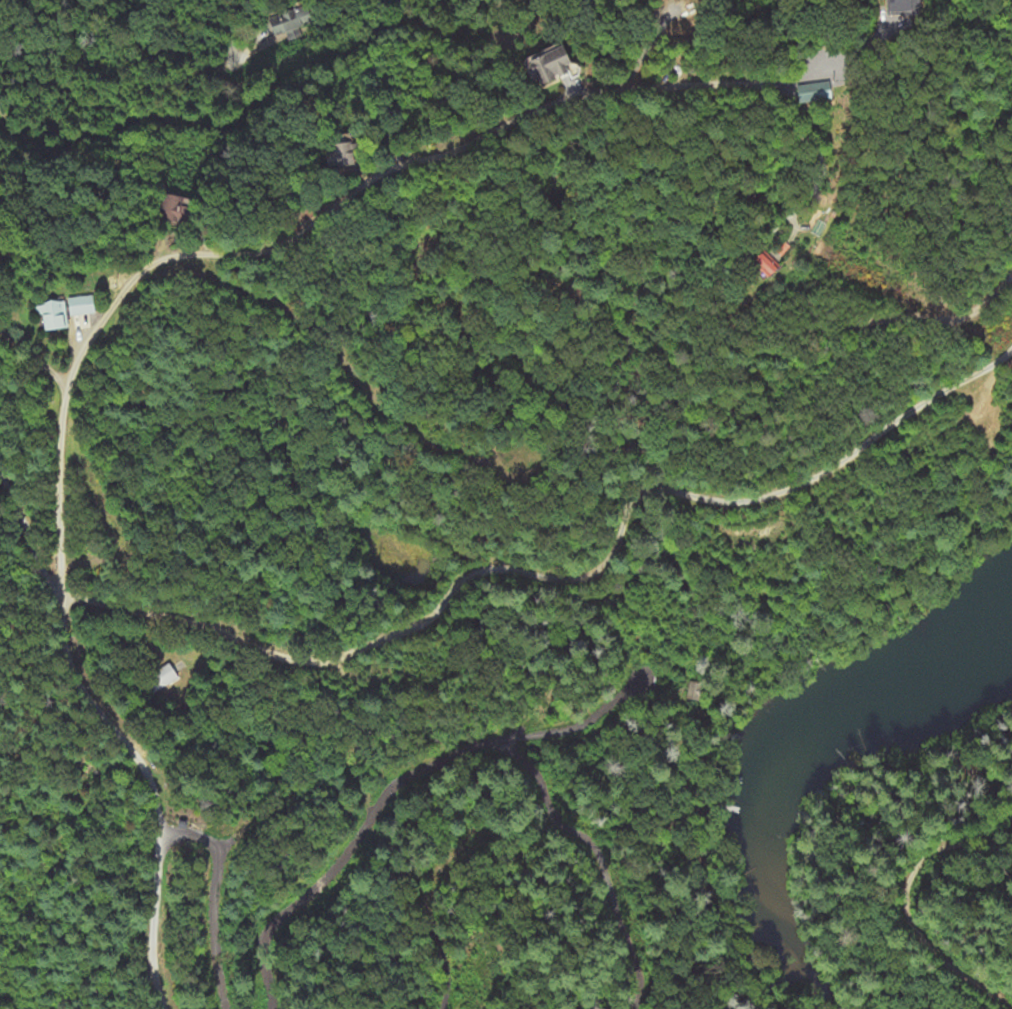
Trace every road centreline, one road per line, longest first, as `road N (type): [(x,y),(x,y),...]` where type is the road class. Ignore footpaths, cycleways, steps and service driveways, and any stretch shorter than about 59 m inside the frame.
road 1 (residential): [(71,377),(118,298),(149,266),(176,256),(266,250),(385,171),(455,149),(557,100),(608,92),(745,83),(820,158),(816,190),(725,278),(721,311),(738,333),(960,317),(1011,277)]
road 2 (residential): [(1011,351),(780,491),(729,501),(643,493),(629,506),(614,556),(593,577),(469,573),(427,618),(326,660),(266,652),(178,619),(57,598),(0,476)]
road 3 (residential): [(644,679),(573,728),(479,744),(388,791),(343,858),(265,935),(270,1008)]
road 4 (residential): [(0,109),(41,147),(148,117),(230,123),(285,69),(345,50),(384,22),(401,18),(459,38)]
road 5 (residential): [(158,834),(144,772),(70,668),(61,600)]
road 6 (residential): [(61,600),(58,450),(71,377)]
road 7 (residential): [(163,1008),(152,957),(158,834)]

